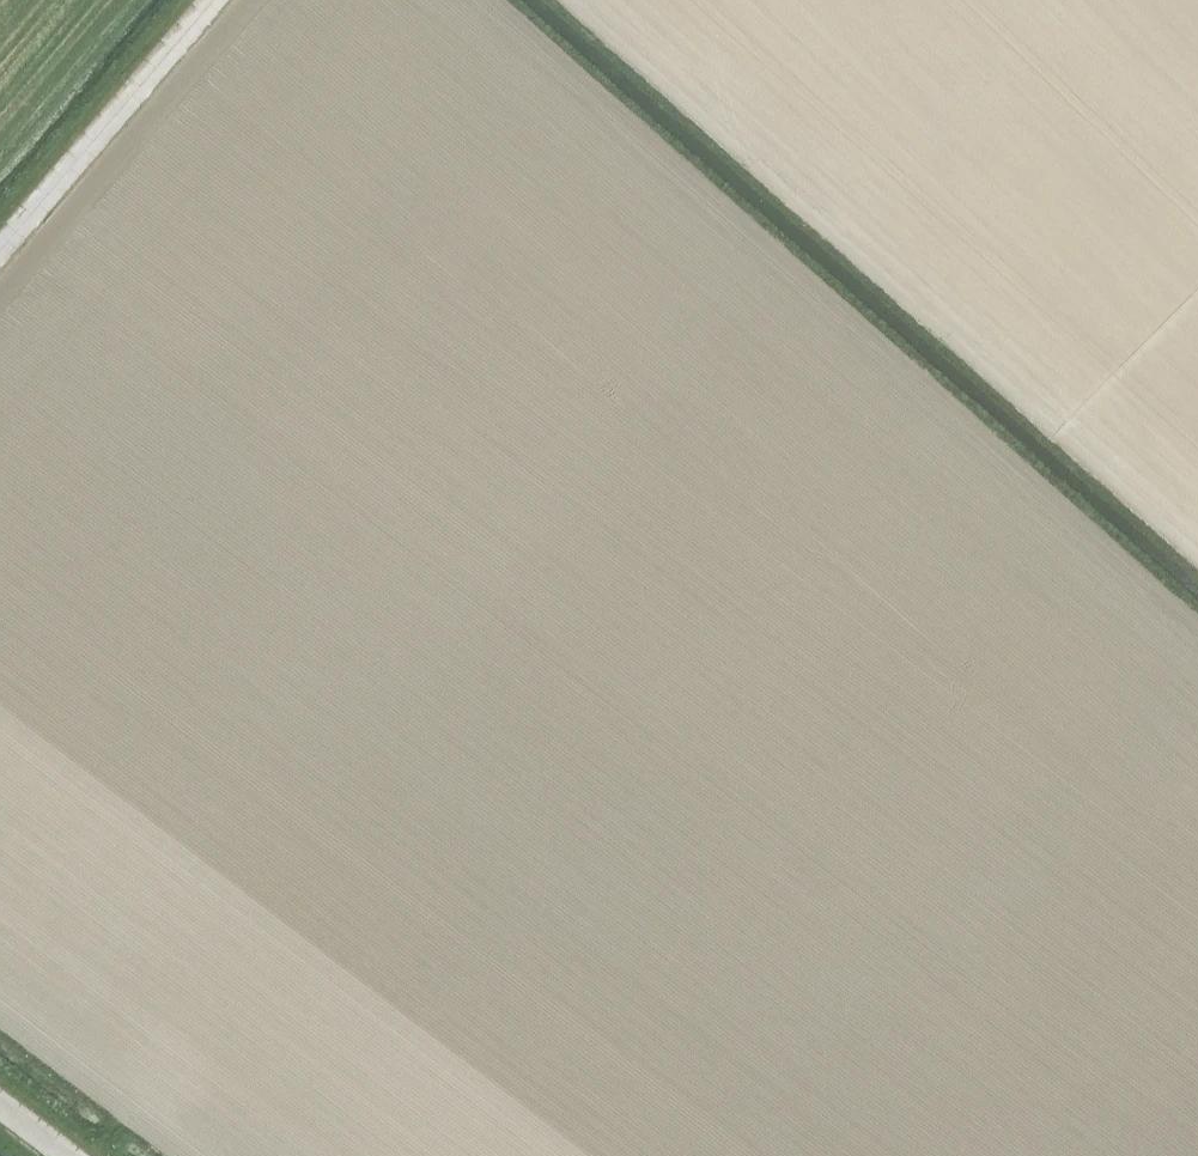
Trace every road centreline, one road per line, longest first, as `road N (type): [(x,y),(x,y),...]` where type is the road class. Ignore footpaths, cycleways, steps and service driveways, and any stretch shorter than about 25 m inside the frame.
road 1 (unclassified): [(0,249),(212,0)]

